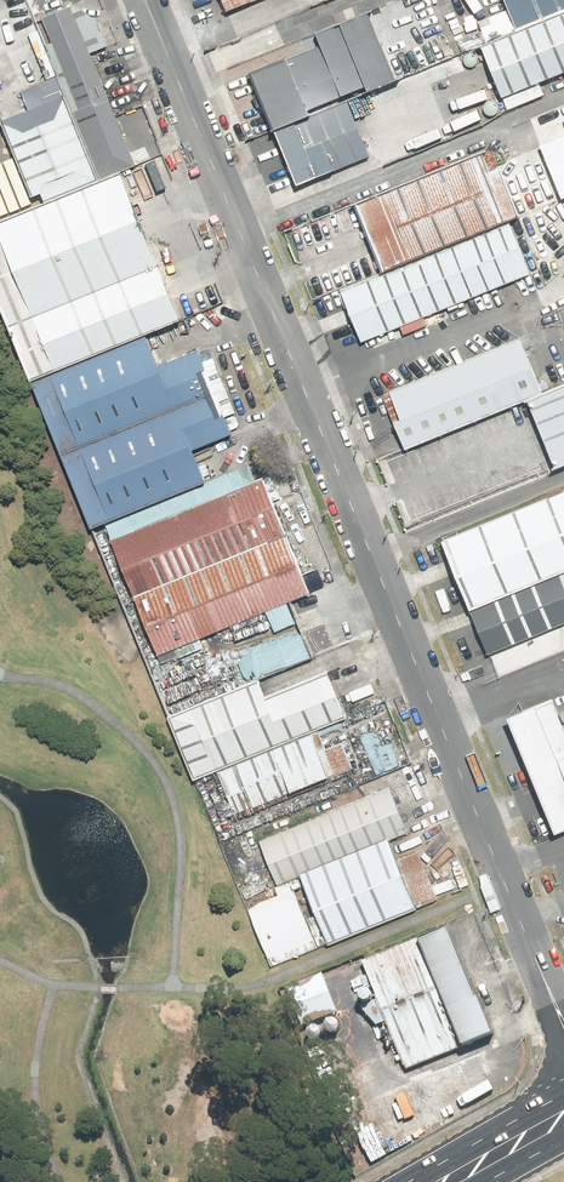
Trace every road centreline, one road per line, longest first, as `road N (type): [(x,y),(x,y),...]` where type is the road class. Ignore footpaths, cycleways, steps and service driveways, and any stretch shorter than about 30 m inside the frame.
road 1 (unclassified): [(563,1028),(147,0)]
road 2 (primary): [(404,1181),(563,1089)]

